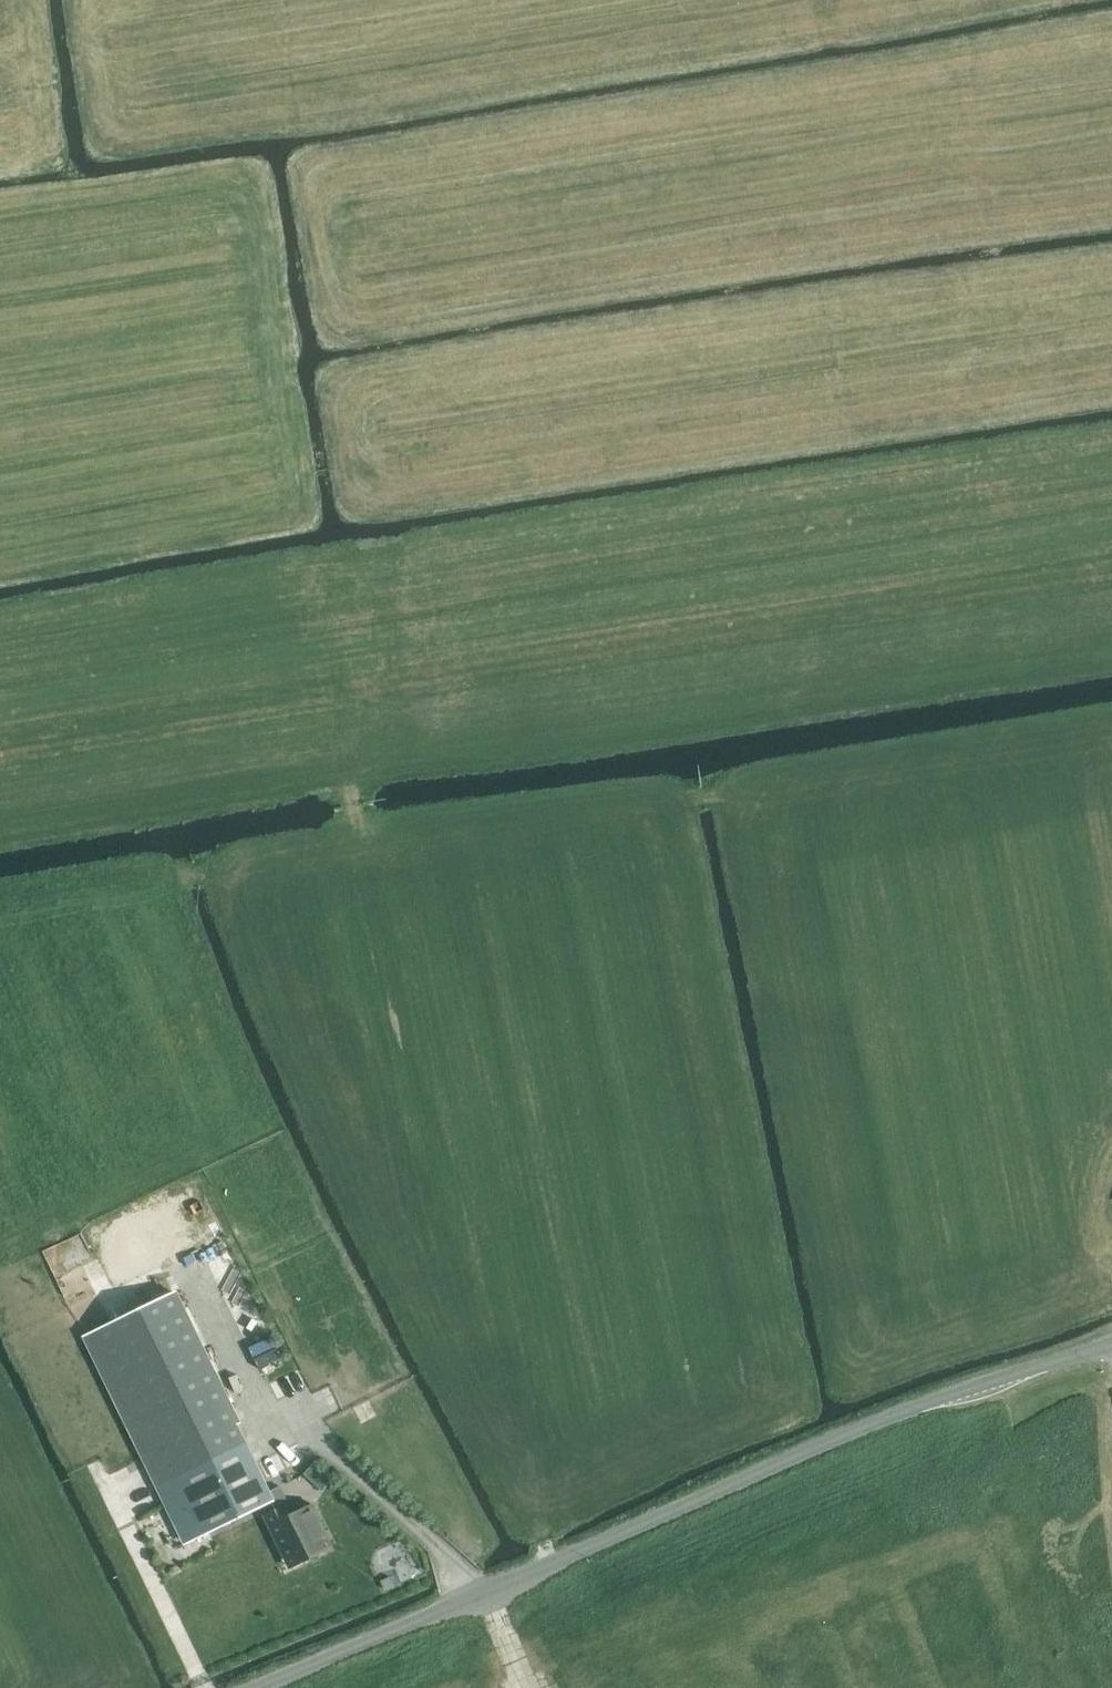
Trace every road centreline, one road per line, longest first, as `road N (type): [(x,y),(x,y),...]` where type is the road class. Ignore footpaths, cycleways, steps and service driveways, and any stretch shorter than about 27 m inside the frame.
road 1 (unclassified): [(1111,1347),(848,1435),(488,1592)]
road 2 (unclassified): [(248,1687),(488,1592)]

